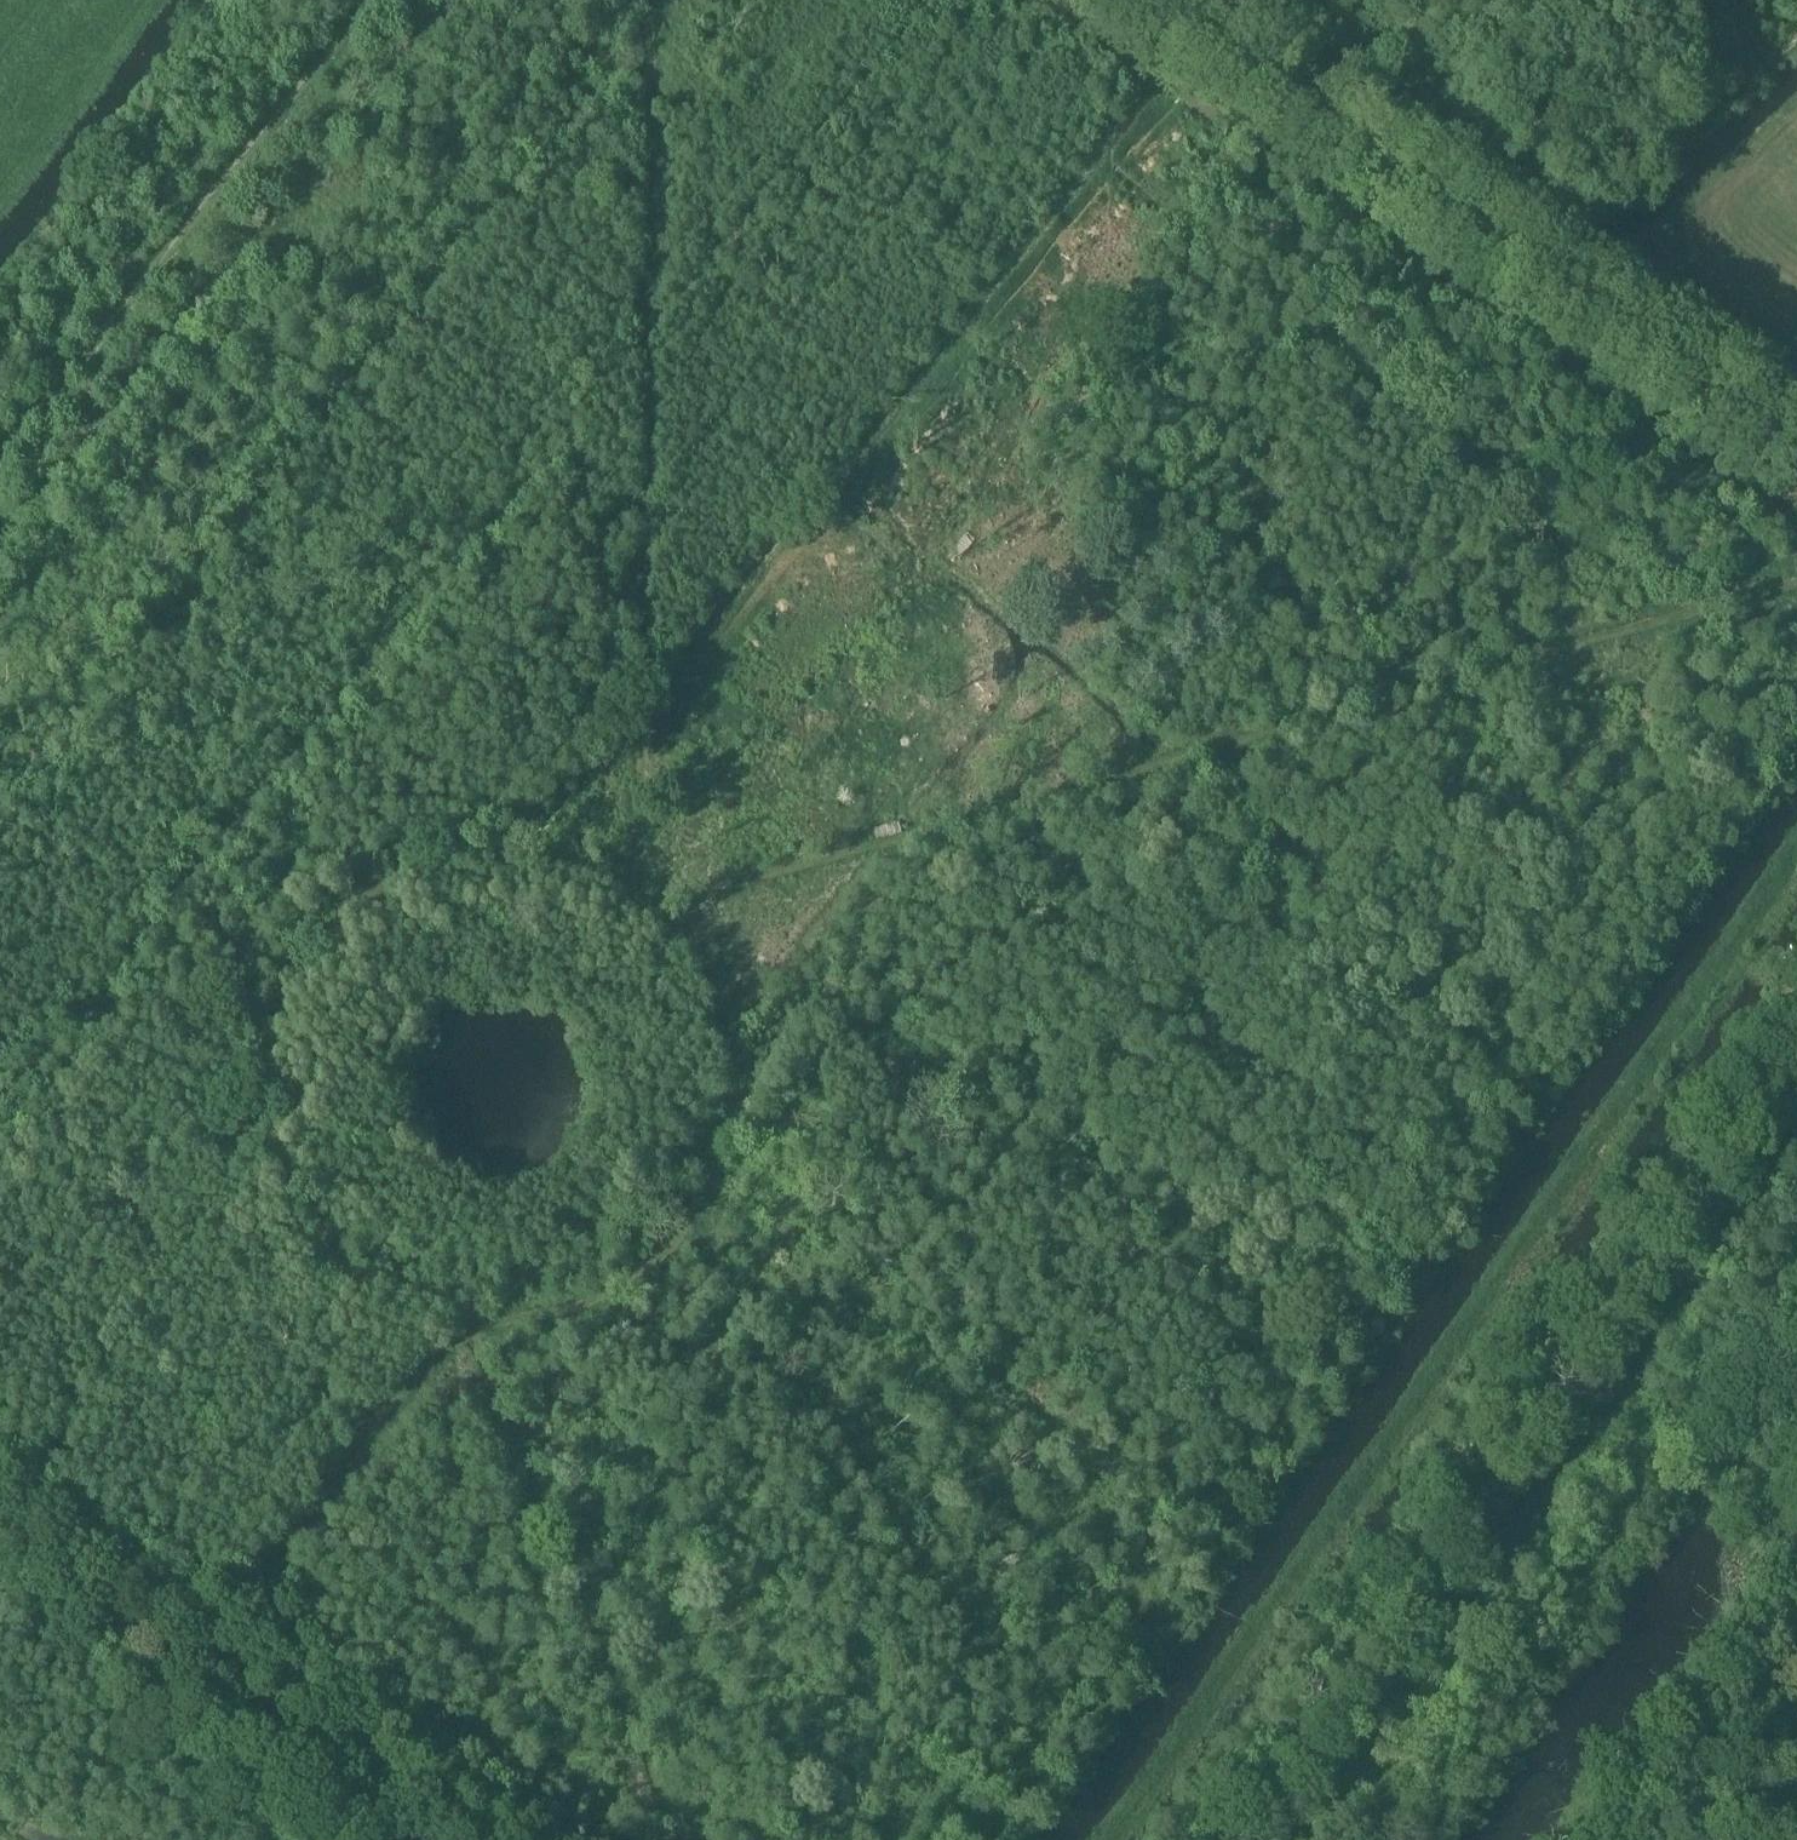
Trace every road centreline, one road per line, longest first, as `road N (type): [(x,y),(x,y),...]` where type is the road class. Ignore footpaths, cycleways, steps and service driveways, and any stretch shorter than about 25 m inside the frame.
road 1 (track): [(1485,223),(1158,0)]
road 2 (track): [(1796,452),(1485,223)]

